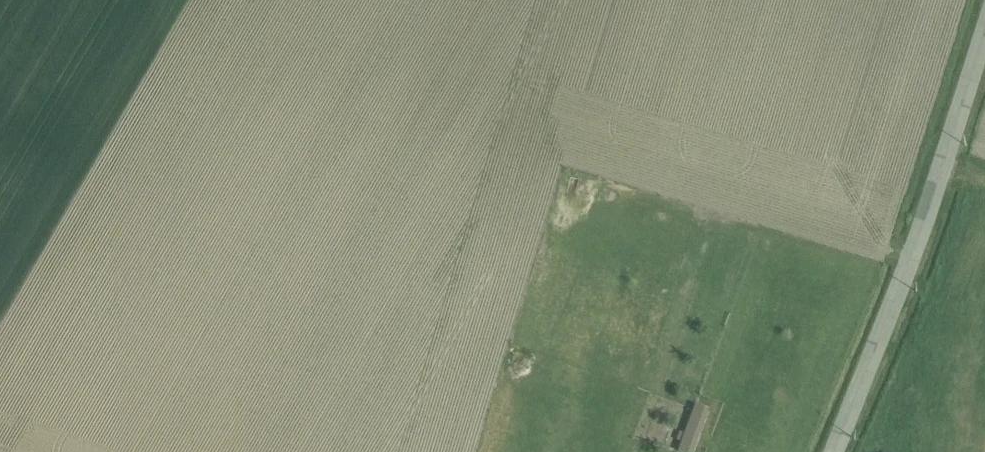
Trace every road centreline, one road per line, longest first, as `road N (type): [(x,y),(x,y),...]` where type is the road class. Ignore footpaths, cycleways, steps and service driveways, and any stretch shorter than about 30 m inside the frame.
road 1 (unclassified): [(834,451),(916,243),(984,30)]

